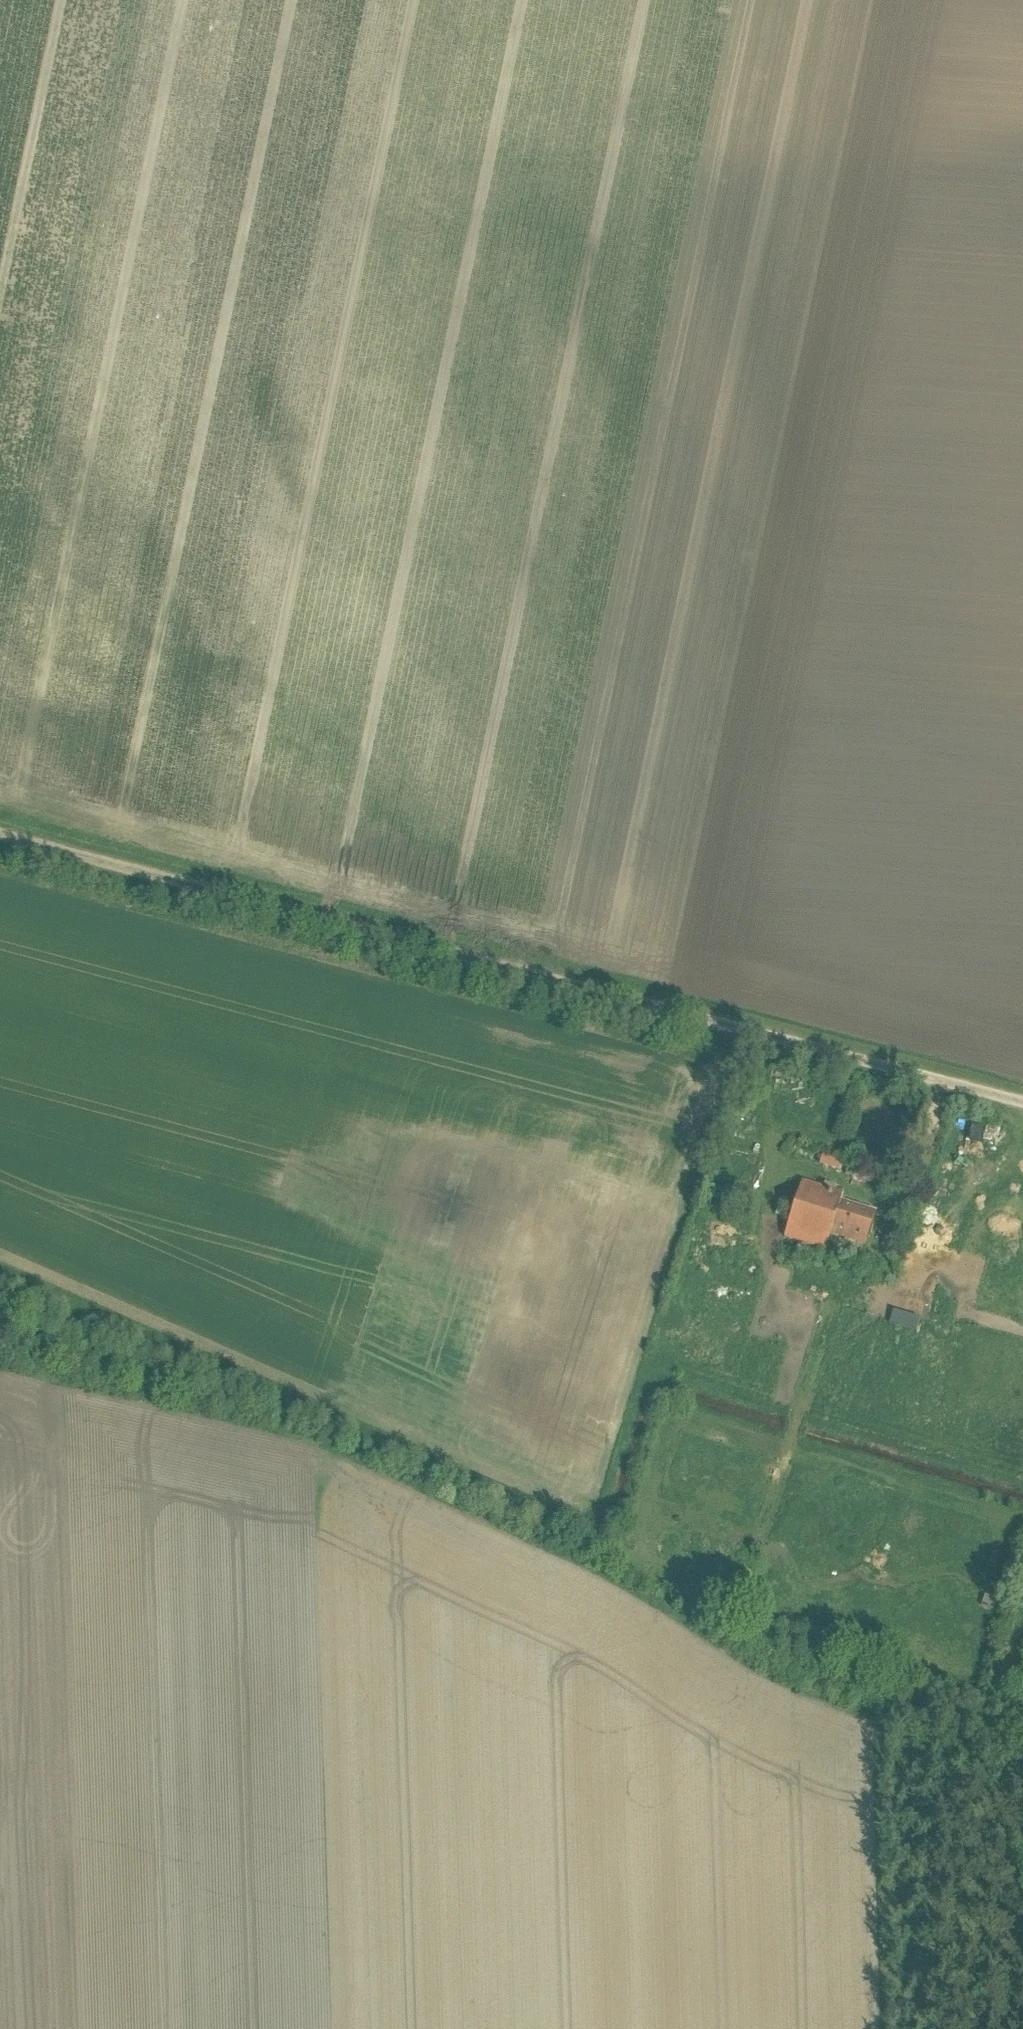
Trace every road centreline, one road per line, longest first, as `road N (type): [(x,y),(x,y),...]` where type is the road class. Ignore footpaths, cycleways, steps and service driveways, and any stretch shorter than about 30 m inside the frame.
road 1 (track): [(1022,1100),(0,833)]

